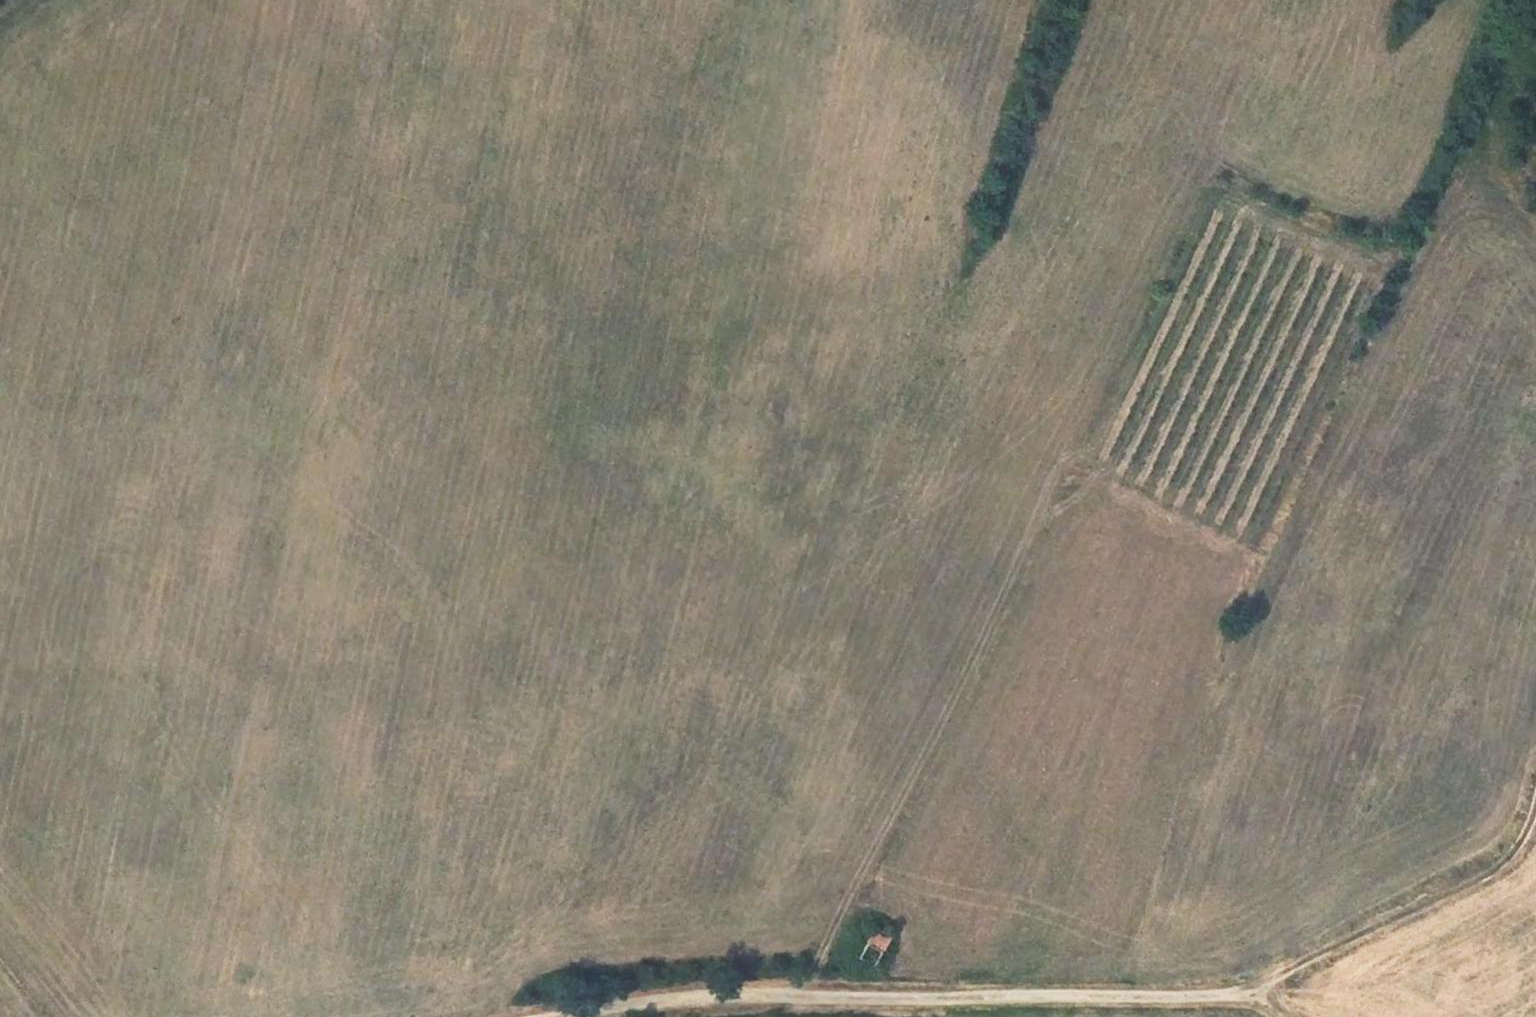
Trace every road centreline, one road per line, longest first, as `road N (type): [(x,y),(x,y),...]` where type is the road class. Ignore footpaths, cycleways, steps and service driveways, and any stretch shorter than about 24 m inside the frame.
road 1 (track): [(584,1016),(914,997),(1249,993)]
road 2 (track): [(1249,993),(1505,863),(1535,808)]

